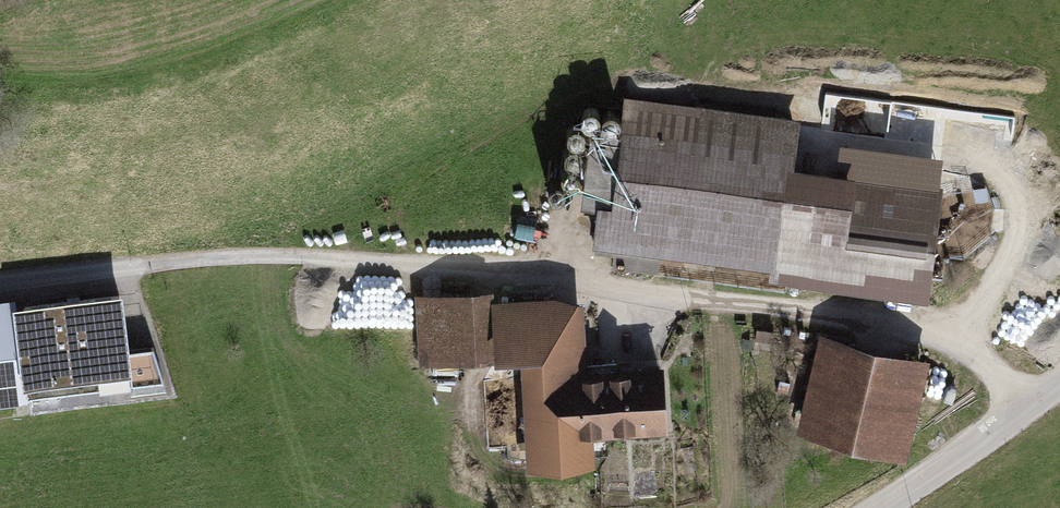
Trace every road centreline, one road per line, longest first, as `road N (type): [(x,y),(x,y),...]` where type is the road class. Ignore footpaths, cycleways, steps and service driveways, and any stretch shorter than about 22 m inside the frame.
road 1 (track): [(139,265),(328,258),(568,280),(823,315),(962,351),(1029,405)]
road 2 (residential): [(1059,381),(877,507)]
road 3 (residential): [(0,282),(139,265)]

